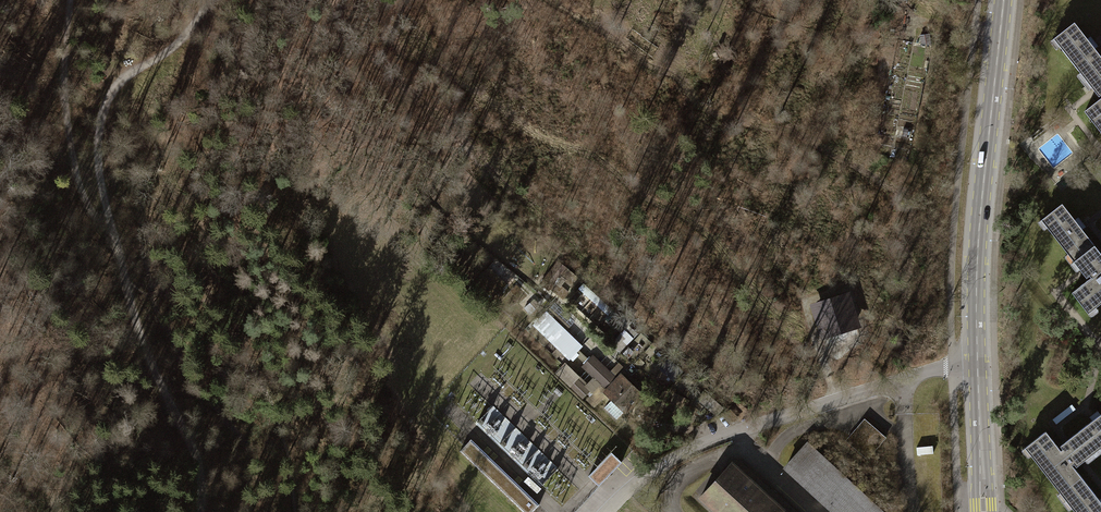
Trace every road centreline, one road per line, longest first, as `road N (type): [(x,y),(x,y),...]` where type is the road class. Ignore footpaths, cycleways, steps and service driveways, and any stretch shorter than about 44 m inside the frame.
road 1 (track): [(330,15),(439,62),(473,93),(599,158),(699,226),(774,308),(811,408)]
road 2 (track): [(552,0),(675,77),(701,111),(791,136),(908,198),(898,324),(911,378)]
road 3 (tertiary): [(1002,0),(979,179),(974,365)]
road 4 (track): [(110,222),(144,342),(200,457),(201,511)]
road 5 (track): [(211,0),(181,41),(139,66),(107,102),(98,165),(110,222)]
road 6 (track): [(70,0),(64,74),(72,149),(91,210),(110,222)]
road 7 (track): [(769,250),(802,303),(836,400)]
road 8 (tertiary): [(991,511),(982,382),(974,365)]
road 9 (tertiary): [(974,365),(975,511)]

